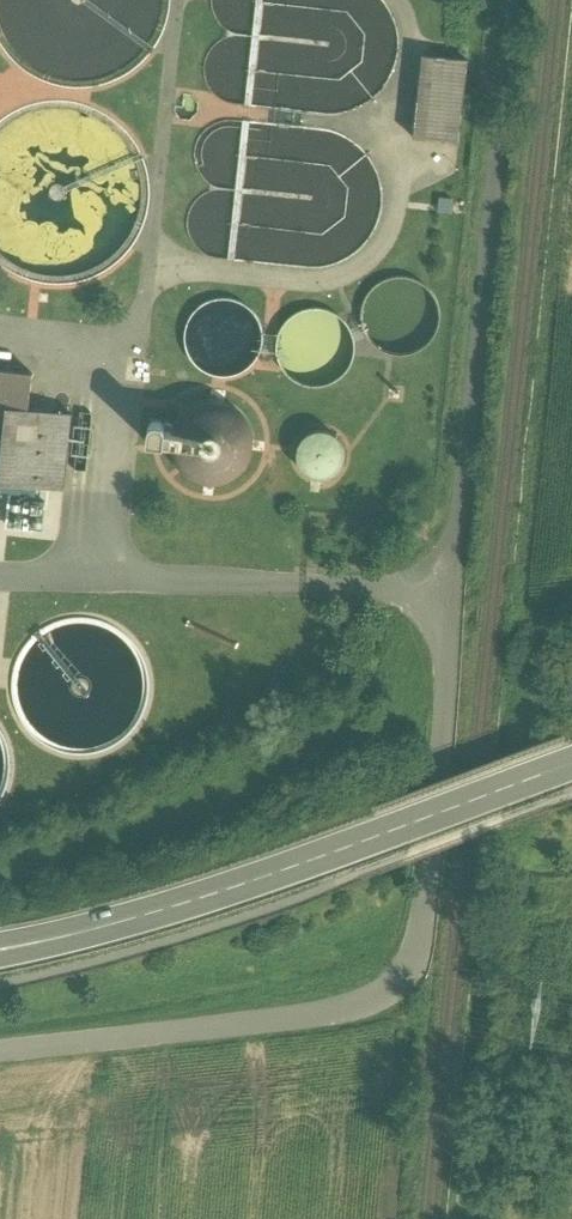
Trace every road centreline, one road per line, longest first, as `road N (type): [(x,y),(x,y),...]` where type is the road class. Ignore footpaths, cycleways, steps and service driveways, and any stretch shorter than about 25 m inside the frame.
road 1 (unclassified): [(0,1049),(253,1023),(351,1004),(388,978),(425,932),(447,591),(514,0)]
road 2 (secondary): [(0,946),(85,931),(225,887),(571,759)]

